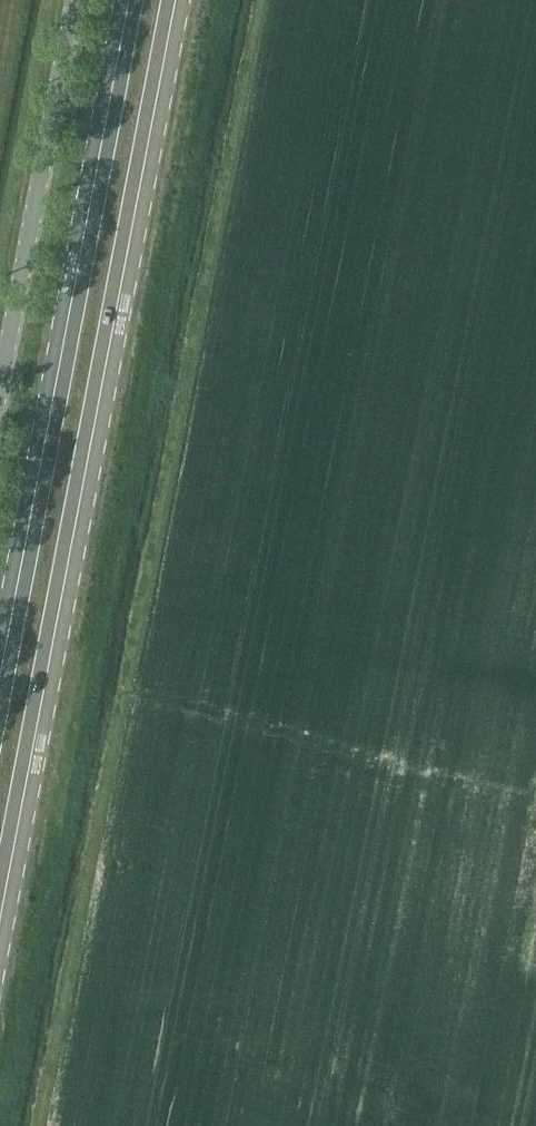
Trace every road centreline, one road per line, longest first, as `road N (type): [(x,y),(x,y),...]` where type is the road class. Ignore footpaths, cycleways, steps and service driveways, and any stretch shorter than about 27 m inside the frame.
road 1 (primary): [(0,913),(176,0)]
road 2 (primary): [(127,0),(0,662)]
road 3 (unclassified): [(0,388),(74,0)]

